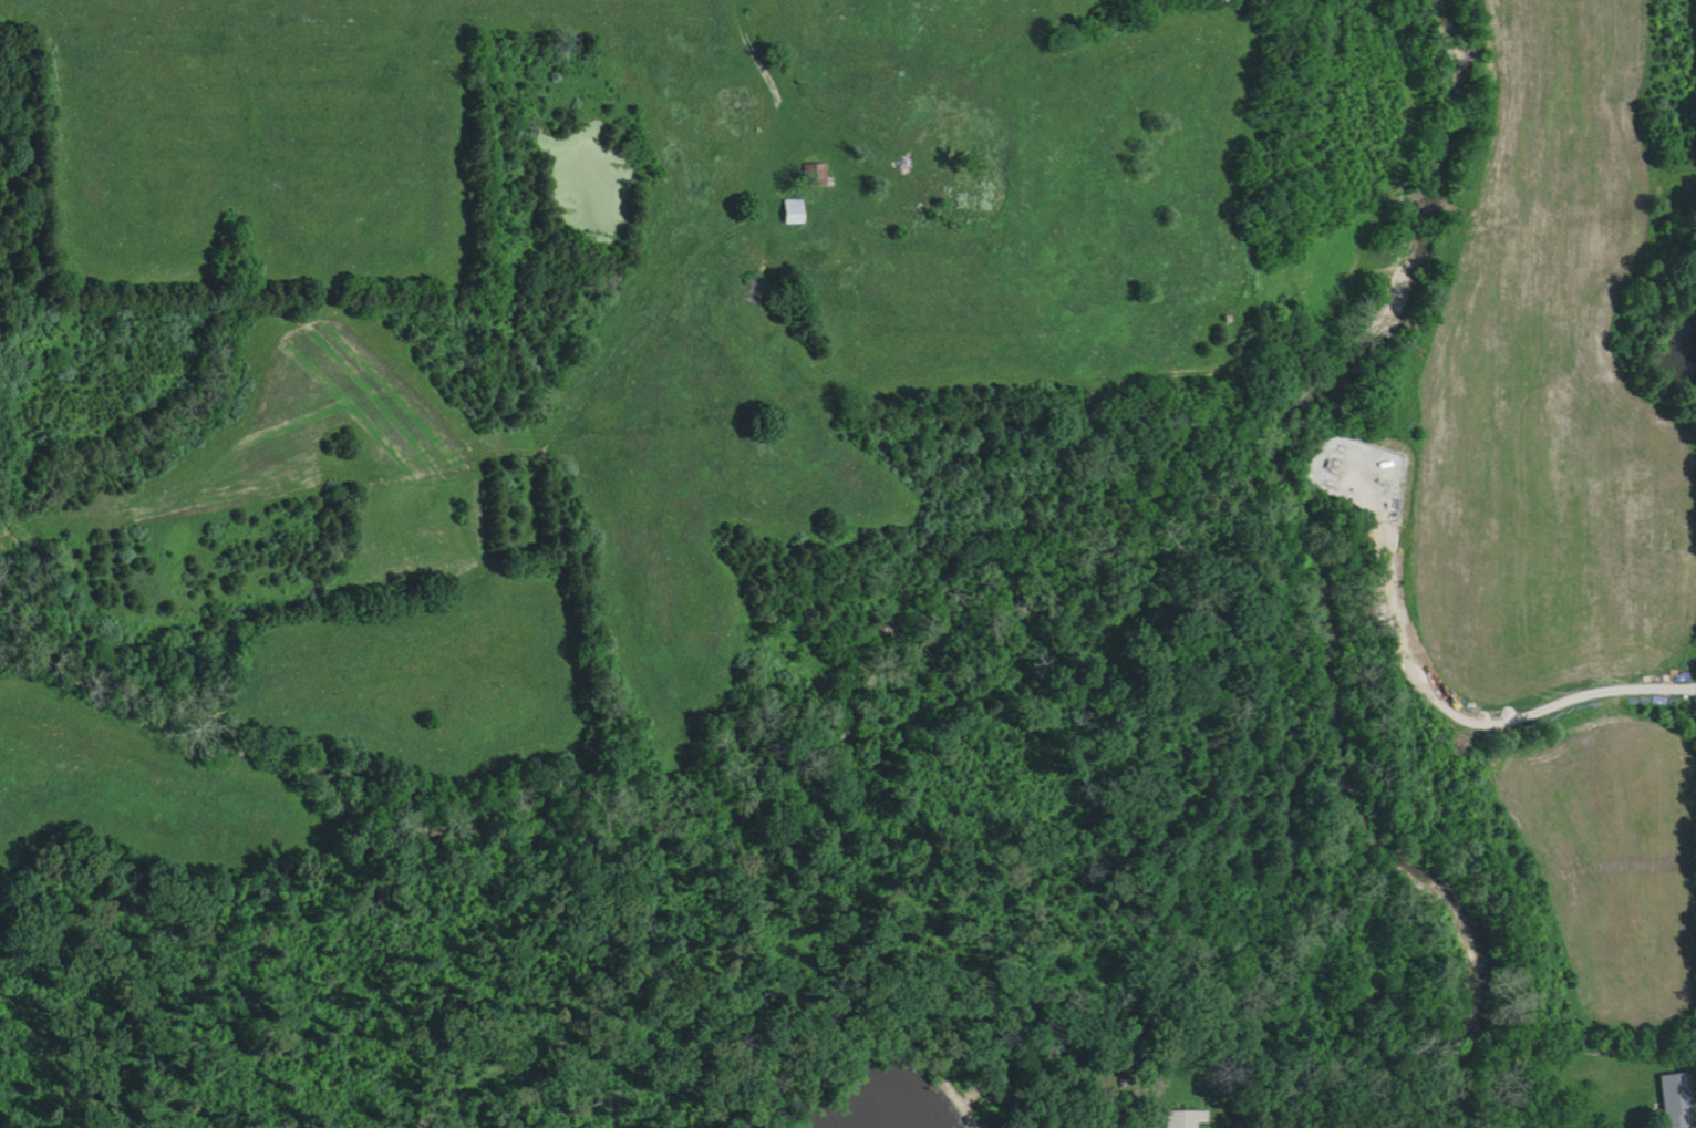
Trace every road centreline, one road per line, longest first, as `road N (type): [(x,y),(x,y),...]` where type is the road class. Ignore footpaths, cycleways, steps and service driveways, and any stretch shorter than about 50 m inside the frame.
road 1 (residential): [(734,0),(748,52),(783,101),(785,148),(764,224),(731,230),(689,268),(544,466),(532,528),(501,556),(495,579),(424,613),(286,635),(266,645),(260,668)]

